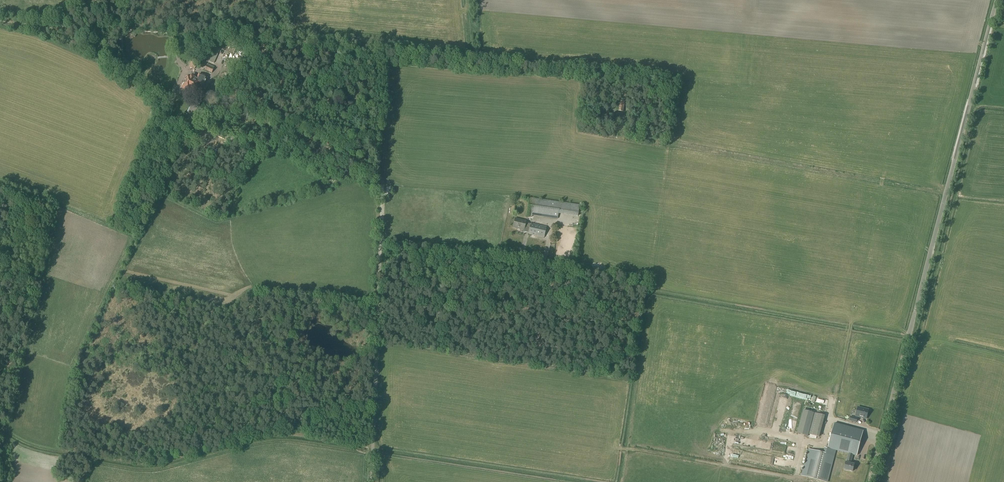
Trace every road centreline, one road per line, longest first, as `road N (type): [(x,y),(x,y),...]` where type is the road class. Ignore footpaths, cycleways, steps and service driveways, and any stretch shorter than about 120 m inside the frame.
road 1 (unclassified): [(872,481),(996,0)]
road 2 (unclassified): [(381,241),(380,192),(265,139),(192,125)]
road 3 (unclassified): [(373,481),(381,241)]
road 4 (unclassified): [(381,241),(513,259)]

